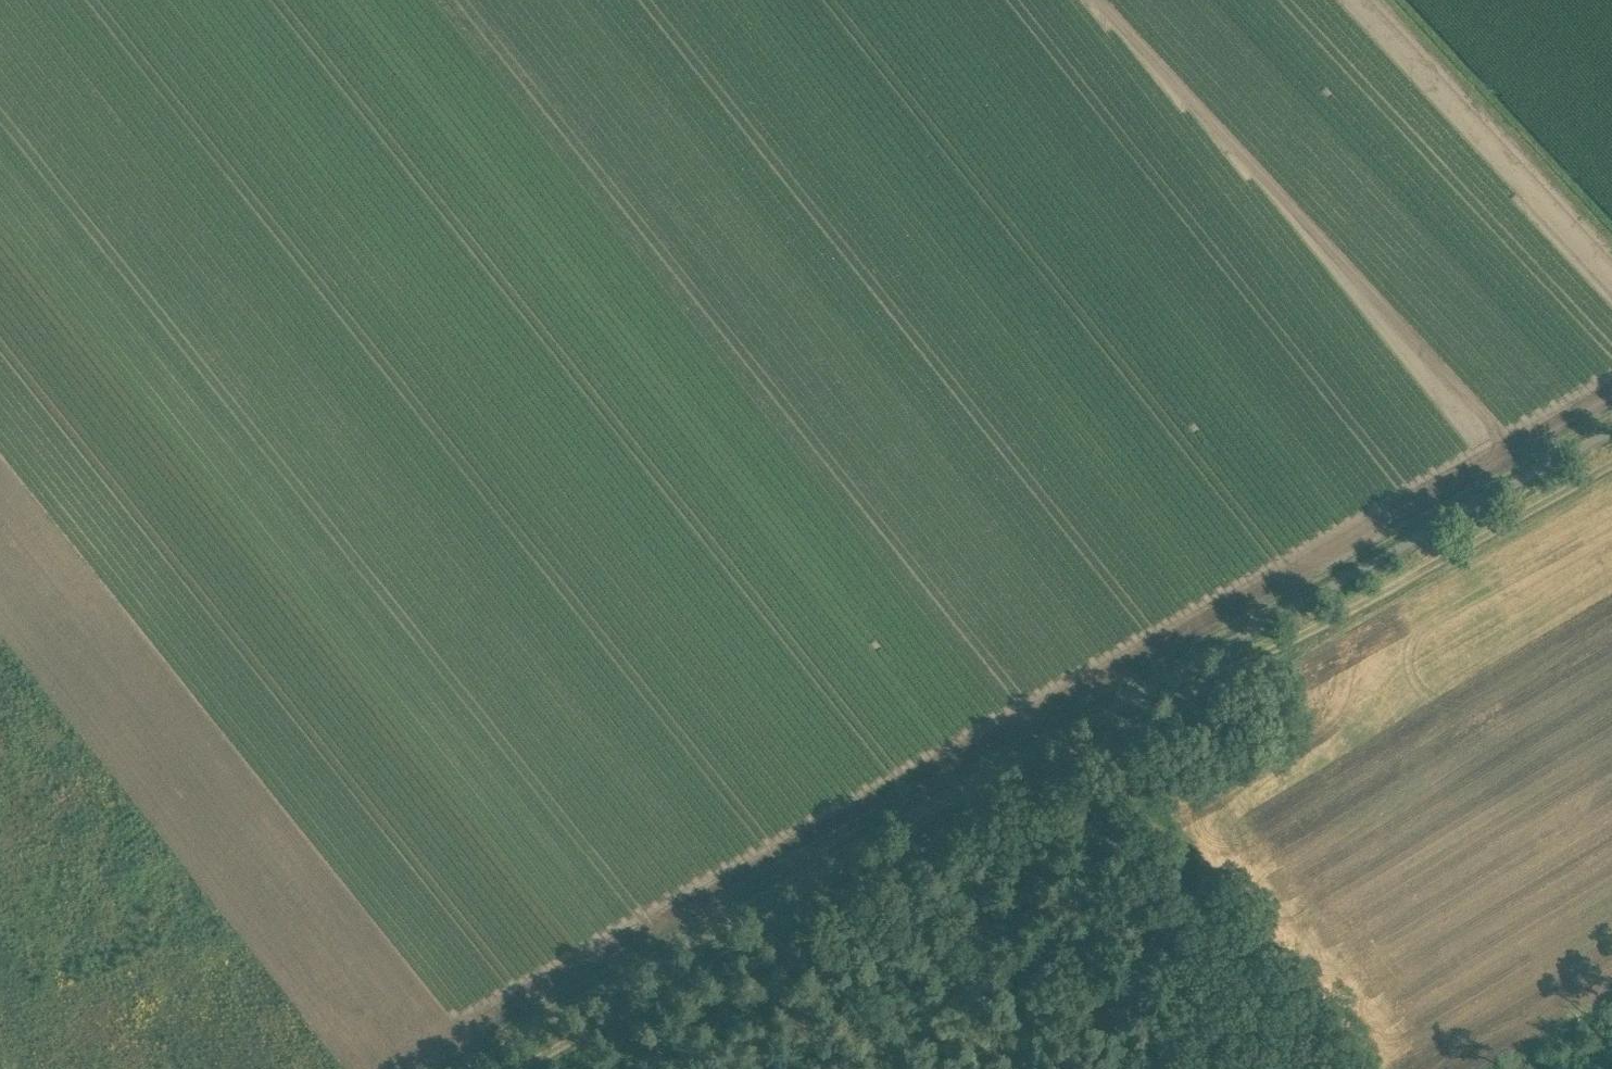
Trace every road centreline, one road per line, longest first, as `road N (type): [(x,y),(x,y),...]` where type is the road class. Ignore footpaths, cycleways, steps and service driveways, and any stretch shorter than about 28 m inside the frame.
road 1 (track): [(508,1068),(1611,463)]

